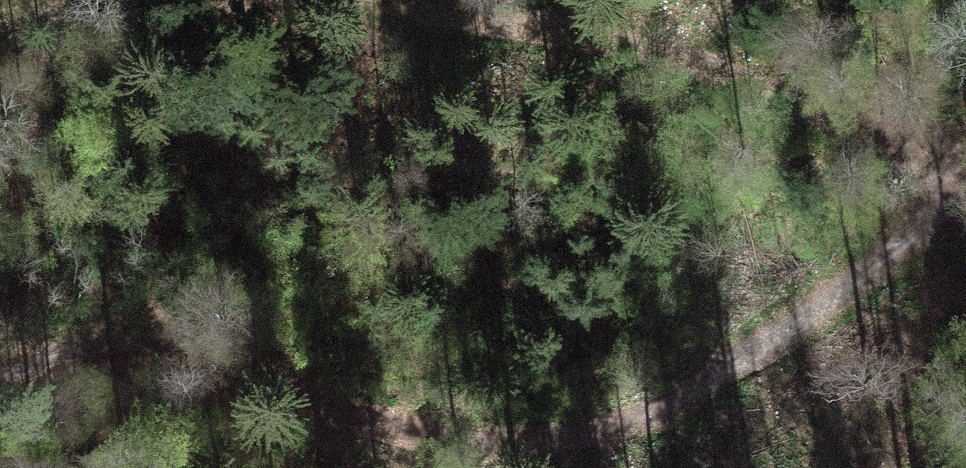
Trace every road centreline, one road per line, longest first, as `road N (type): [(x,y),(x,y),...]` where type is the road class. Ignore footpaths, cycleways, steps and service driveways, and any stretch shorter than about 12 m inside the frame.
road 1 (track): [(0,379),(102,351),(167,344),(225,358),(366,417),(454,437),(548,434),(659,412),(753,353),(965,193)]
road 2 (track): [(395,0),(627,46),(878,121),(965,136)]

